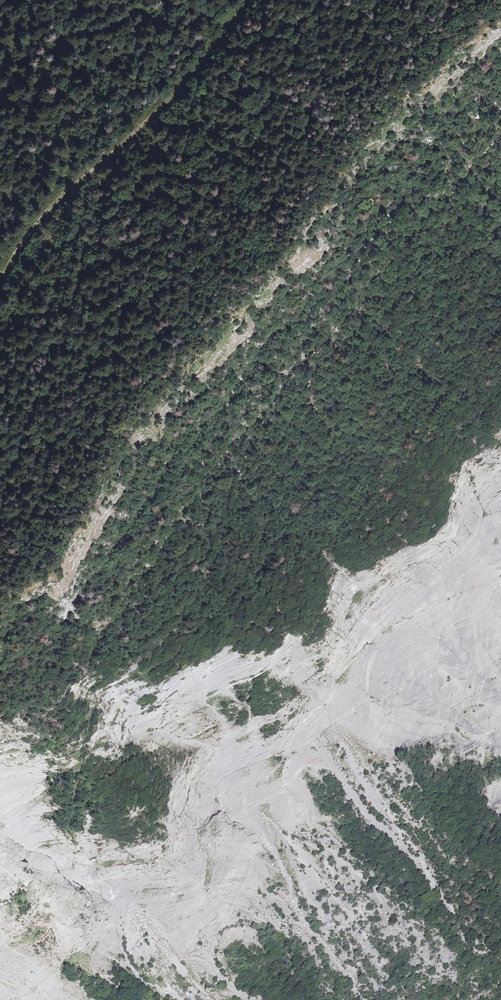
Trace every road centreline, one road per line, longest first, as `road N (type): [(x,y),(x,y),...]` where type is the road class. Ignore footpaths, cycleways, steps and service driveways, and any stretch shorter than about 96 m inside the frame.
road 1 (track): [(0,276),(47,212),(140,131),(250,0)]

